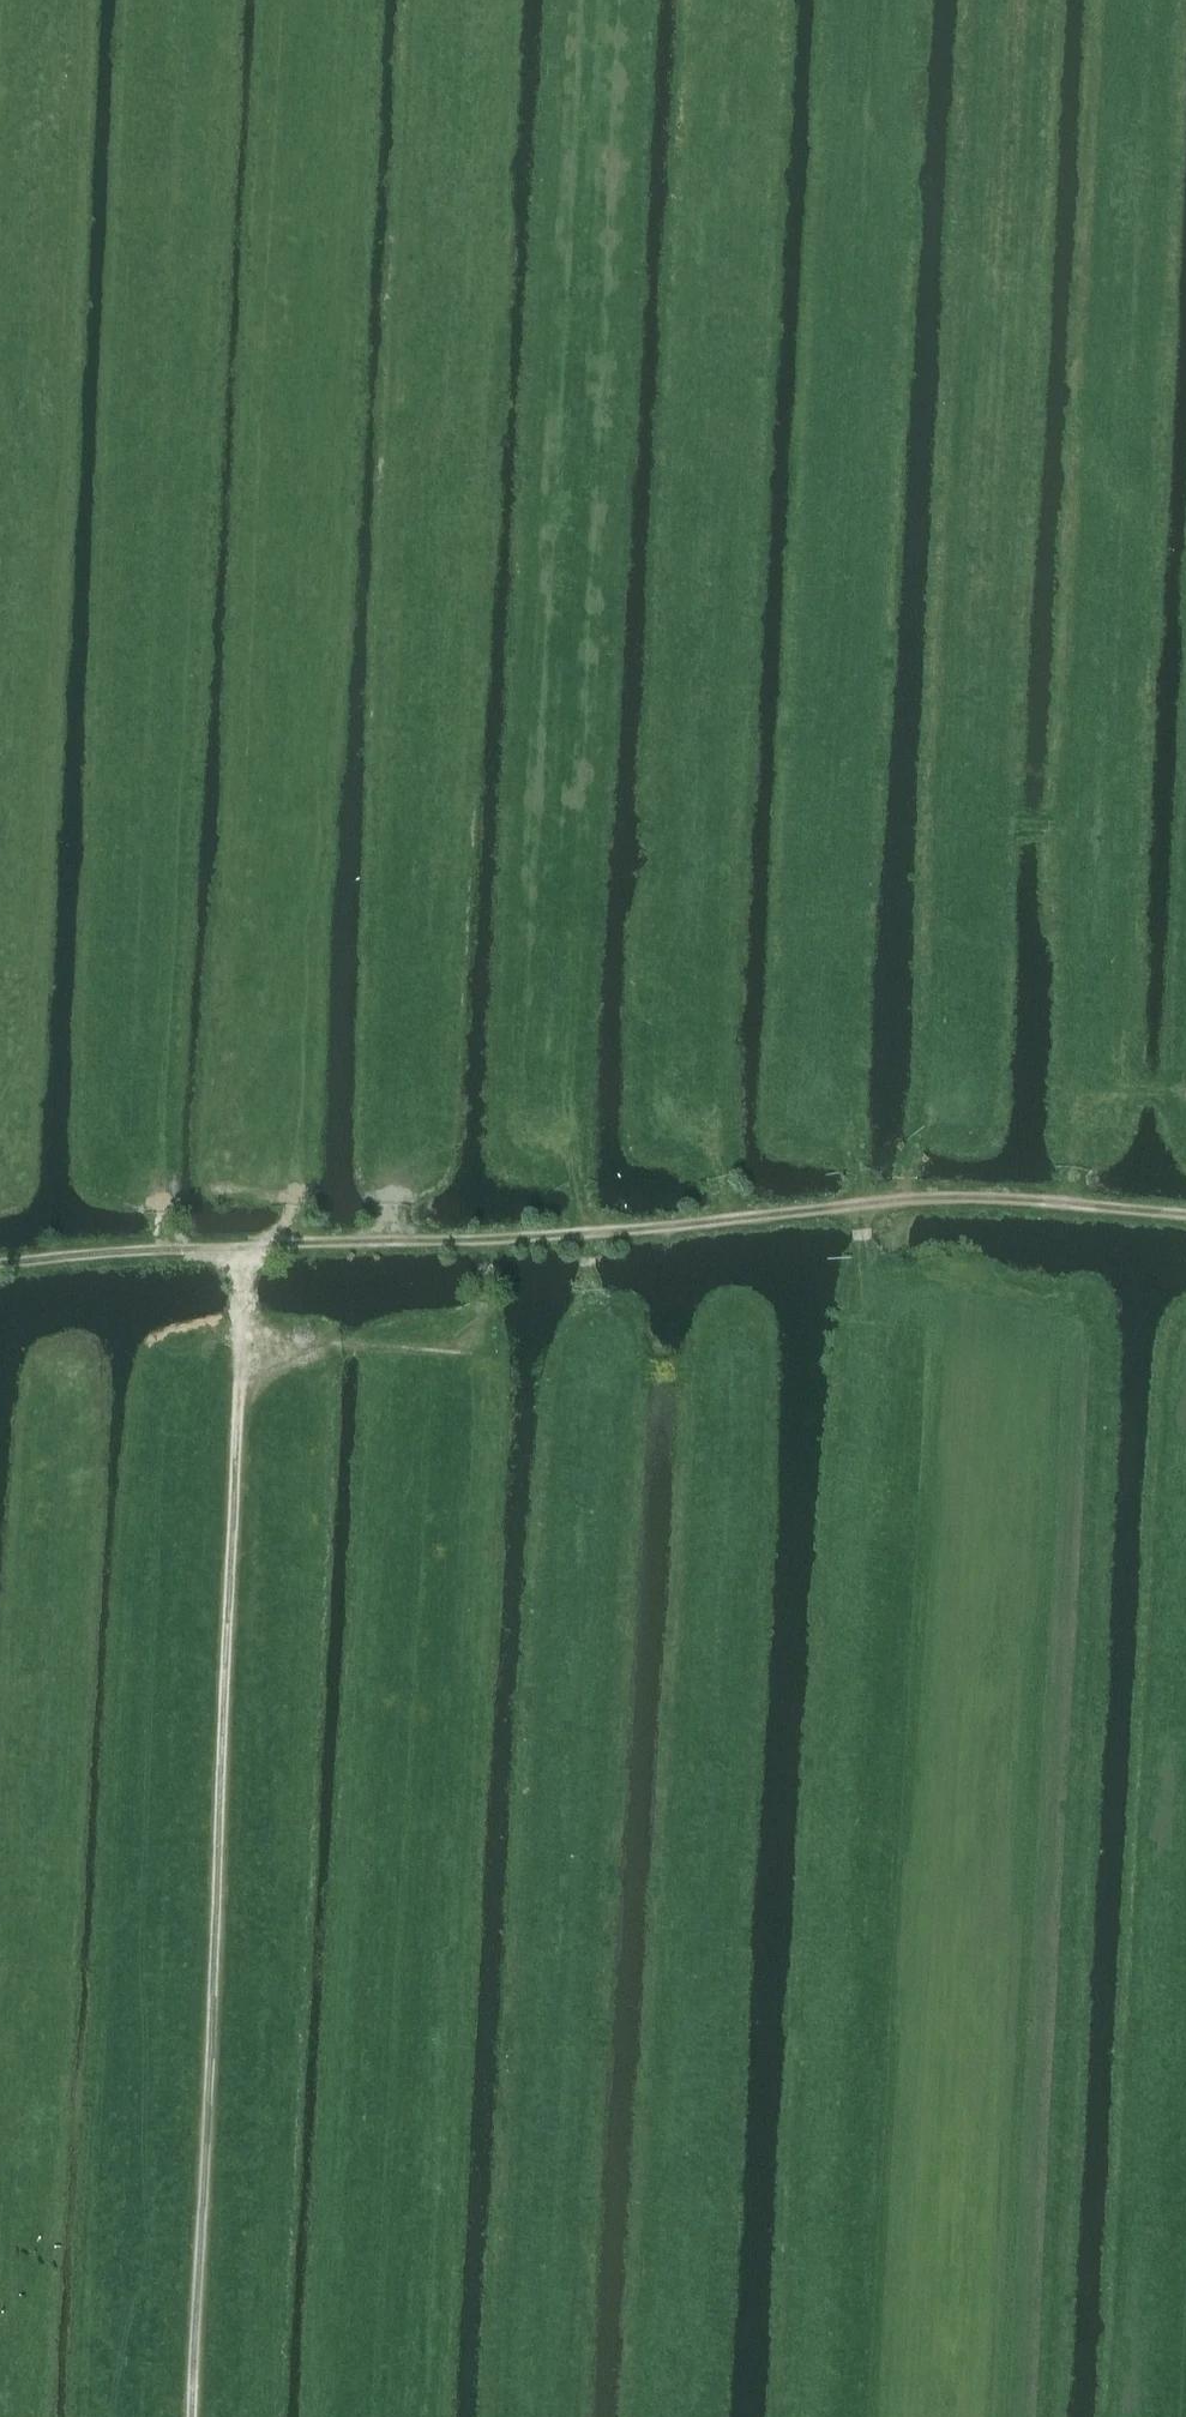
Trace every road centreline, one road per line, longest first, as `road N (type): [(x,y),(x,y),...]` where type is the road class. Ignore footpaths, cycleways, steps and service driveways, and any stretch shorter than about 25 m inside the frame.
road 1 (track): [(194,2416),(244,1396),(257,1367),(288,1351),(464,1345),(489,1314),(491,1243)]
road 2 (track): [(0,1264),(491,1243),(925,1200),(1185,1213)]

